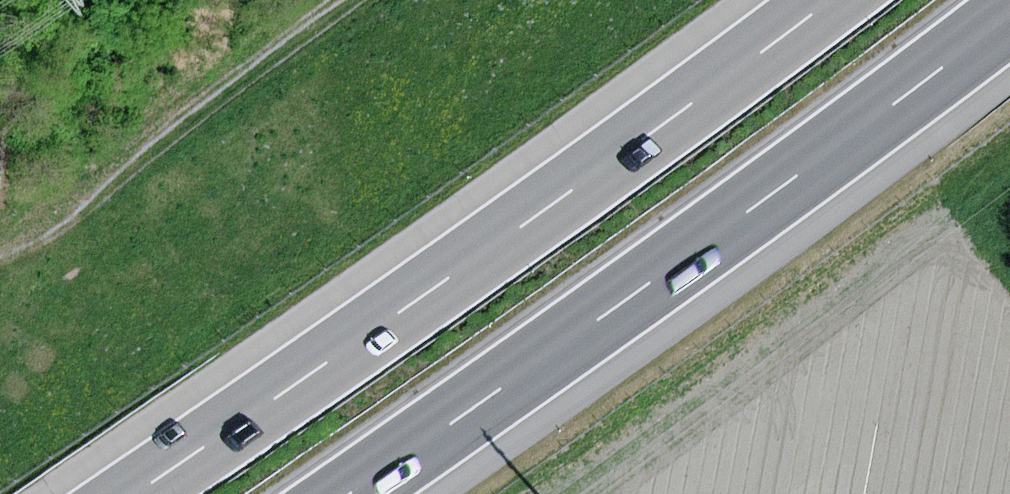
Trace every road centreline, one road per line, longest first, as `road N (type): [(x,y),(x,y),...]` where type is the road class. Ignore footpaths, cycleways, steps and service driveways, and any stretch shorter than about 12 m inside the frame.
road 1 (motorway): [(833,0),(499,261),(153,493)]
road 2 (motorway): [(347,493),(593,327),(1009,9)]

